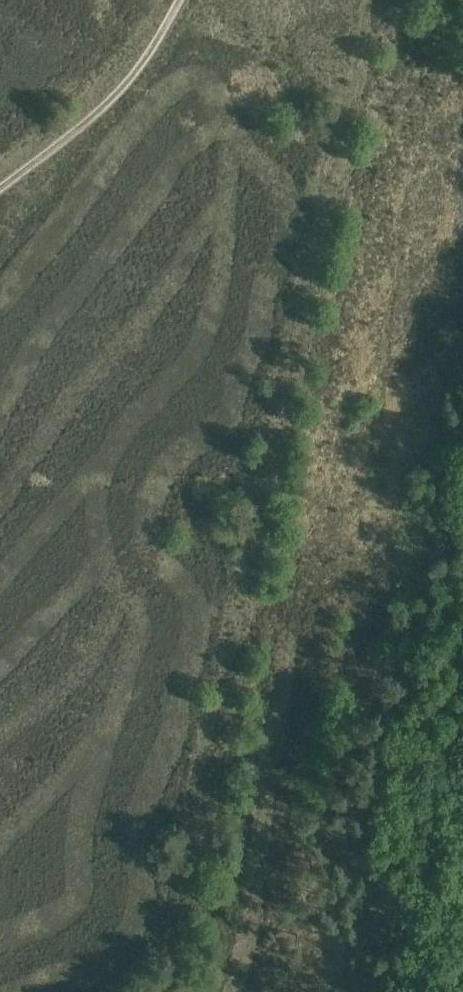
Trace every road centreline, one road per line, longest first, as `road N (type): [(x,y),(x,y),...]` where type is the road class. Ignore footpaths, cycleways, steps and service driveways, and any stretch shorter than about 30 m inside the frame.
road 1 (track): [(180,0),(136,73),(0,188)]

